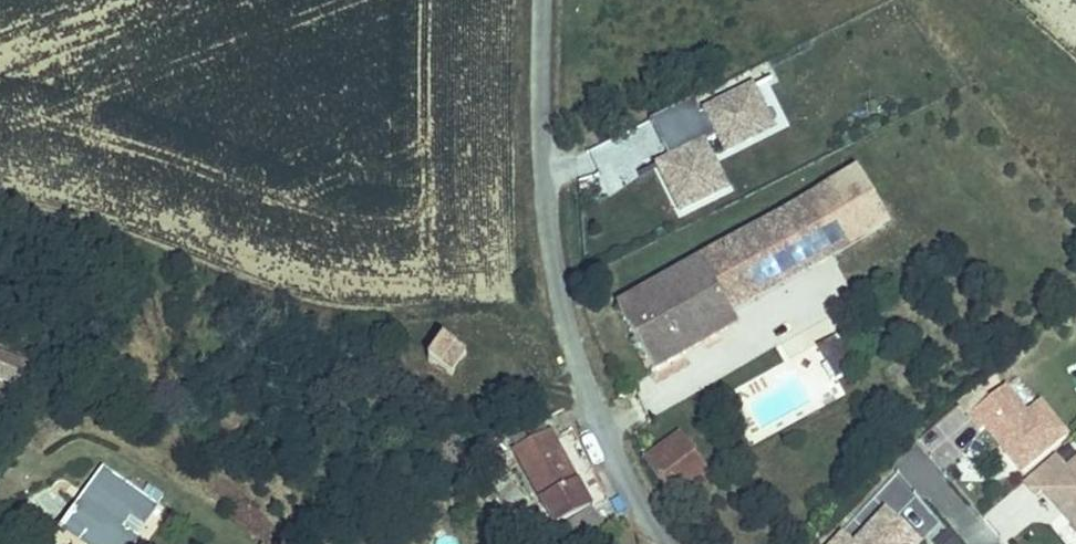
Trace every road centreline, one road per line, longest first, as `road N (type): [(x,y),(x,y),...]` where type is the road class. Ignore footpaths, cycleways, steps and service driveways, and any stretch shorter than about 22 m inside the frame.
road 1 (residential): [(660,543),(617,479),(585,400),(563,302),(544,188),(537,72),(542,0)]

